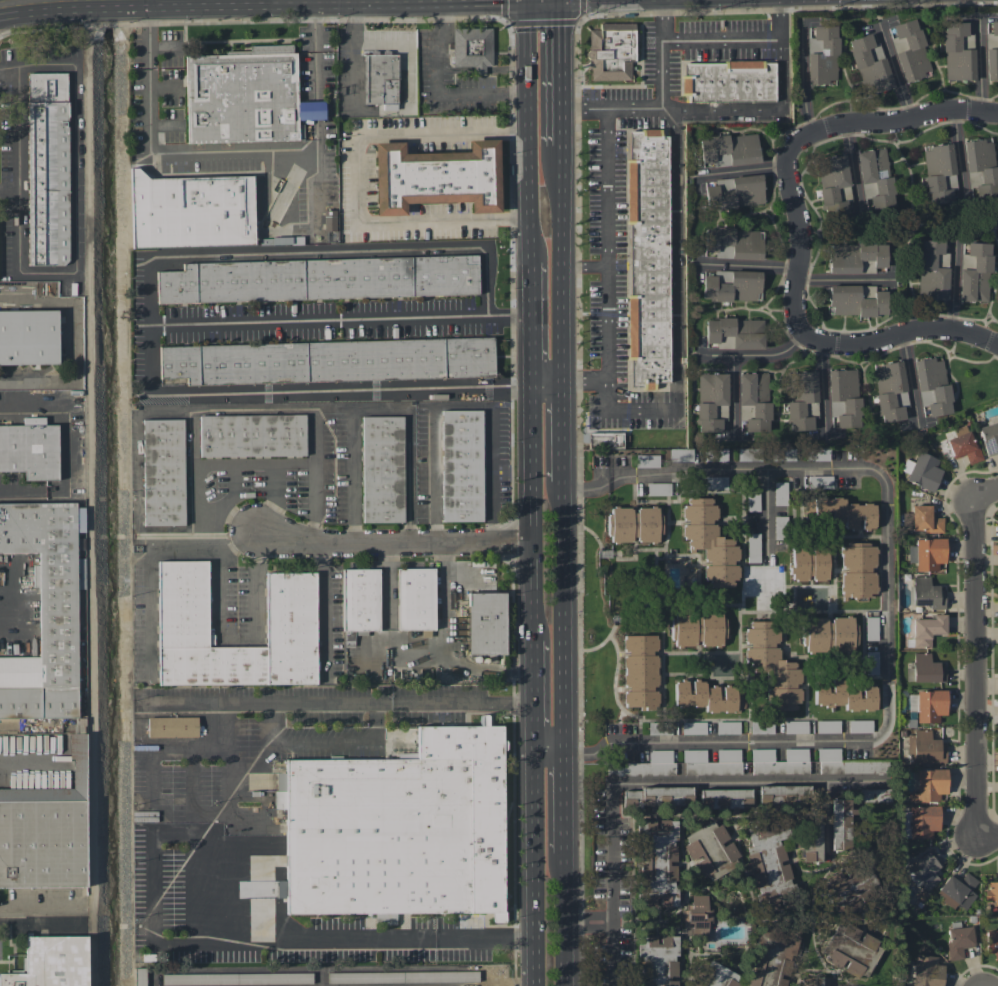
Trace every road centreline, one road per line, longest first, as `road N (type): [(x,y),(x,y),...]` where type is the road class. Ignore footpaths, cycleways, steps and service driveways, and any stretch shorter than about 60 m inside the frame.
road 1 (primary): [(0,19),(404,2)]
road 2 (residential): [(973,499),(976,833)]
road 3 (residential): [(533,542),(325,542),(257,534)]
road 4 (primary): [(532,385),(534,653)]
road 5 (primary): [(565,753),(563,487)]
road 6 (primary): [(529,0),(532,261)]
road 7 (primary): [(563,385),(561,149)]
road 8 (primary): [(534,754),(536,985)]
road 9 (residential): [(997,112),(814,136),(791,153)]
road 10 (residential): [(997,347),(939,330),(909,330),(861,348),(798,332)]
road 11 (residential): [(791,153),(798,332)]
road 12 (primary): [(567,985),(566,834)]
road 13 (primary): [(561,149),(561,0)]
road 14 (primary): [(532,261),(532,385)]

